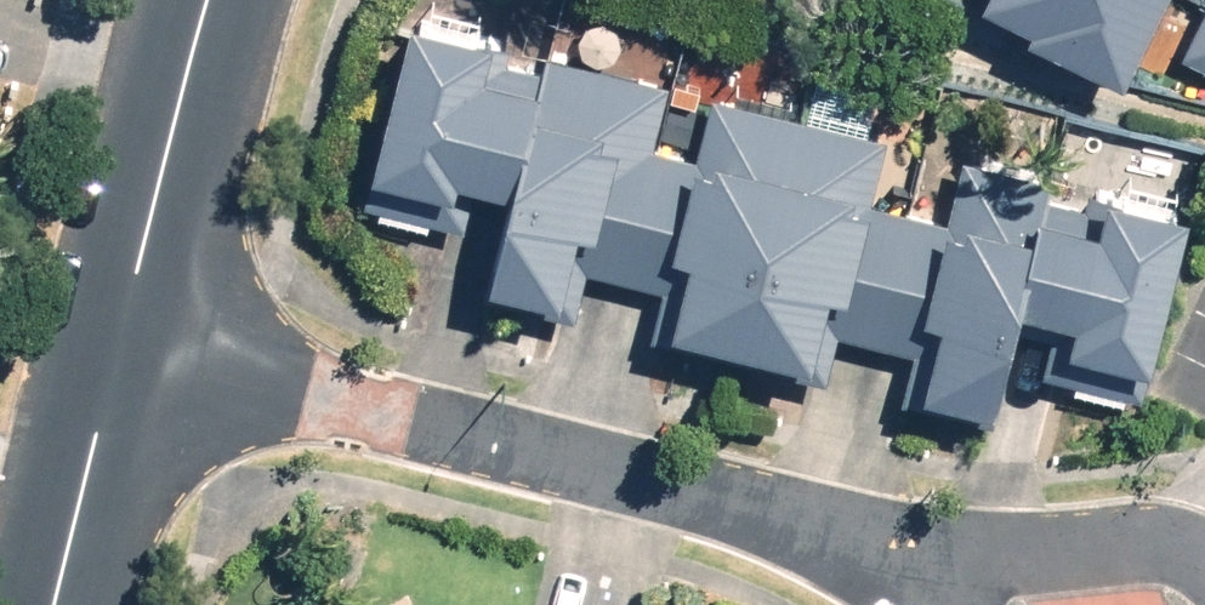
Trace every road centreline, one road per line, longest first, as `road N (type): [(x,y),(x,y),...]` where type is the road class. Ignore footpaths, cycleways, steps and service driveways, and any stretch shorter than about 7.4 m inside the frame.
road 1 (residential): [(109,341),(681,489),(888,560)]
road 2 (residential): [(206,0),(109,341)]
road 3 (residential): [(888,560),(1179,542),(1204,561)]
road 4 (residential): [(109,341),(49,604)]

